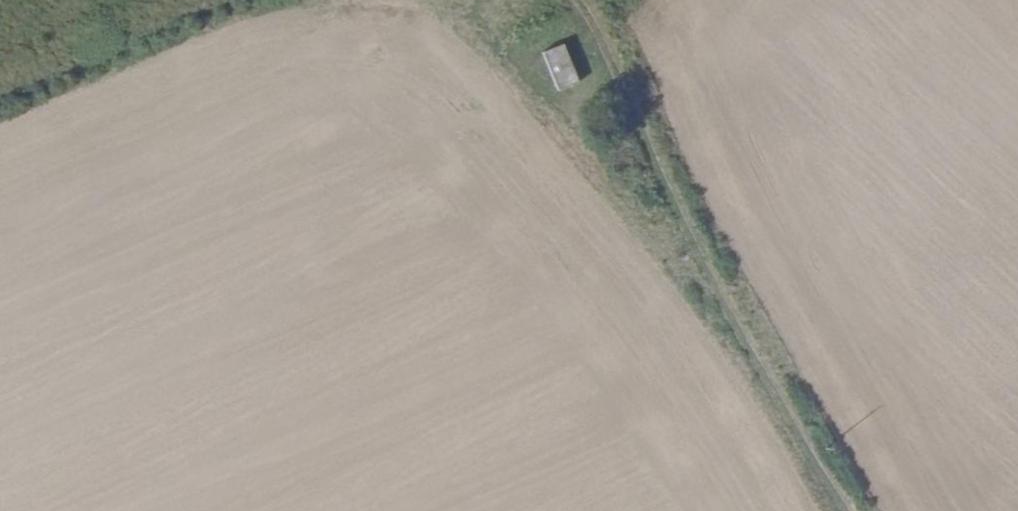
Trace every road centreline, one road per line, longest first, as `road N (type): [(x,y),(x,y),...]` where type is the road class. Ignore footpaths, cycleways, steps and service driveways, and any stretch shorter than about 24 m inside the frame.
road 1 (track): [(835,510),(679,230),(588,0)]

